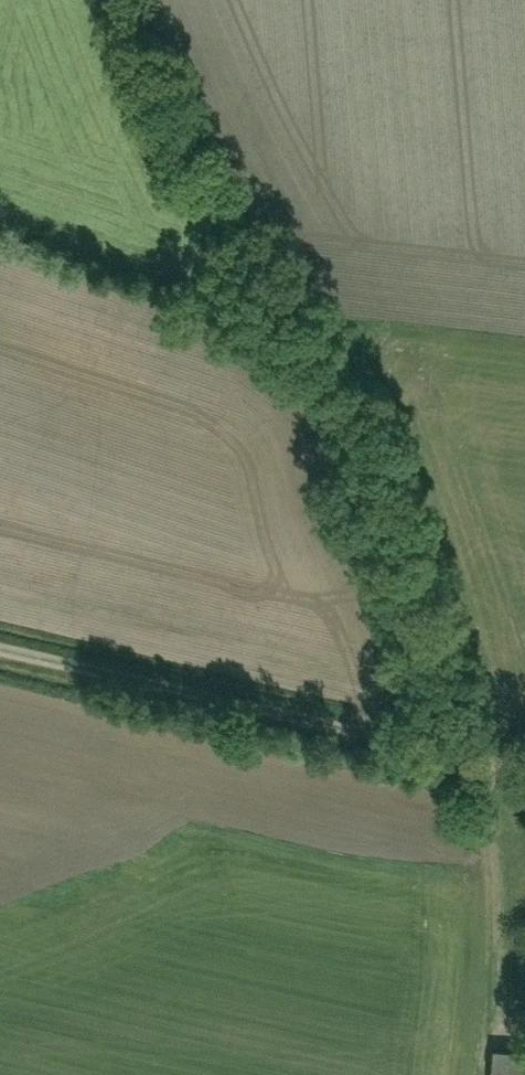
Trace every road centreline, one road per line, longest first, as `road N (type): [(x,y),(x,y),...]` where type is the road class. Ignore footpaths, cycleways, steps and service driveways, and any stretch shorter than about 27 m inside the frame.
road 1 (track): [(0,651),(524,772)]

